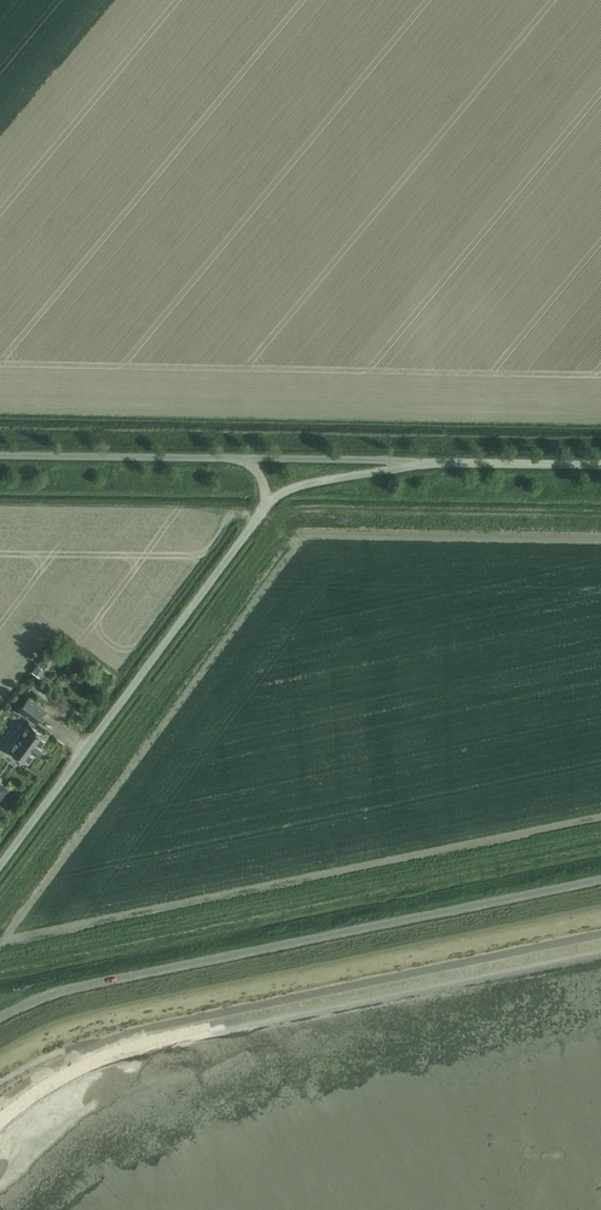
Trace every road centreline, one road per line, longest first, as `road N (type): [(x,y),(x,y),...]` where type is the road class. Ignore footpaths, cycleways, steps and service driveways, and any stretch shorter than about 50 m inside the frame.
road 1 (unclassified): [(0,1019),(33,1001),(600,885)]
road 2 (unclassified): [(0,863),(270,501)]
road 3 (unclassified): [(245,459),(0,456)]
road 4 (unclassified): [(412,463),(600,463)]
road 5 (unclassified): [(245,459),(412,463)]
road 6 (unclassified): [(270,501),(293,488),(412,463)]

